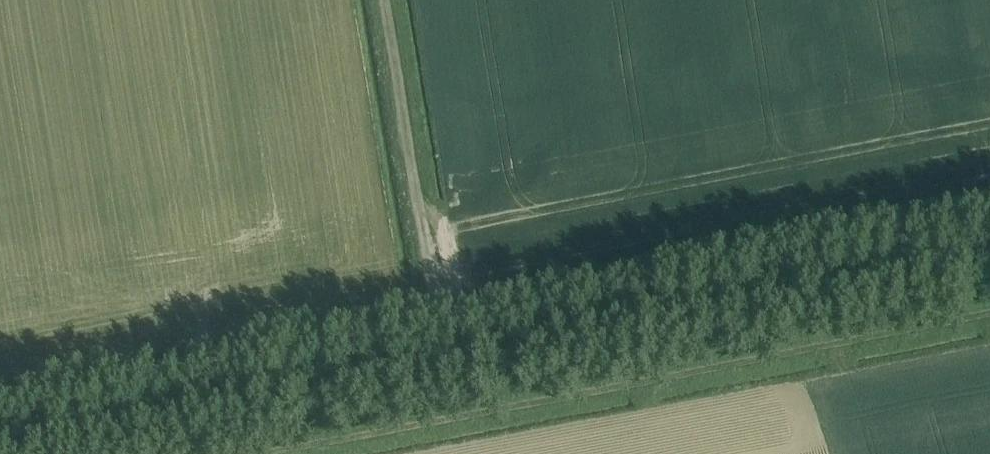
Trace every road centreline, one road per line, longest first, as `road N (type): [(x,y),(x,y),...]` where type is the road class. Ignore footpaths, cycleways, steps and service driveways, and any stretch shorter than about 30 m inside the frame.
road 1 (unclassified): [(0,407),(989,219)]
road 2 (track): [(989,308),(233,453)]
road 3 (track): [(434,325),(380,0)]

